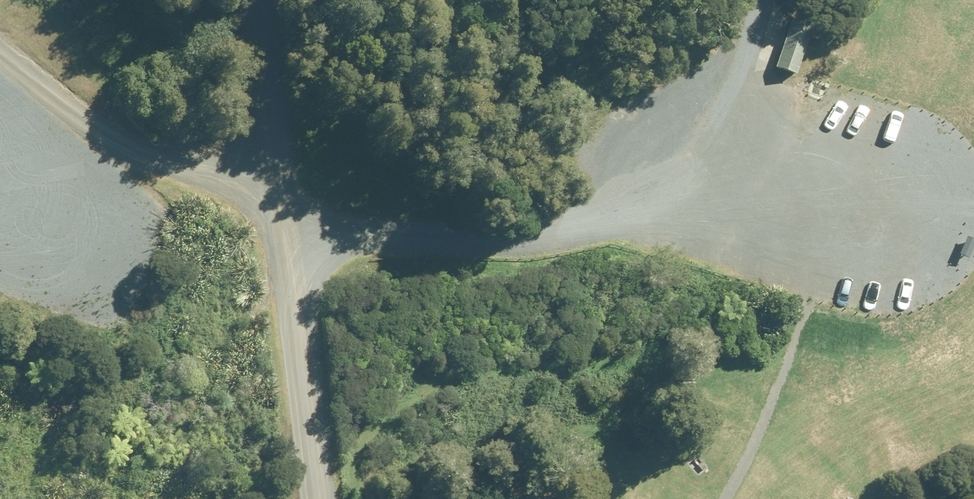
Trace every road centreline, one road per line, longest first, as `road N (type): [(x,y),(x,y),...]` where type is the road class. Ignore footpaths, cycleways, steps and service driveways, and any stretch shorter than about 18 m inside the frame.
road 1 (unclassified): [(277,211),(412,261),(566,231),(683,183),(729,122)]
road 2 (unclassified): [(0,61),(89,128),(277,211)]
road 3 (tertiary): [(277,211),(314,498)]
road 4 (tertiary): [(254,0),(277,211)]
road 5 (track): [(764,0),(762,55),(729,122)]

